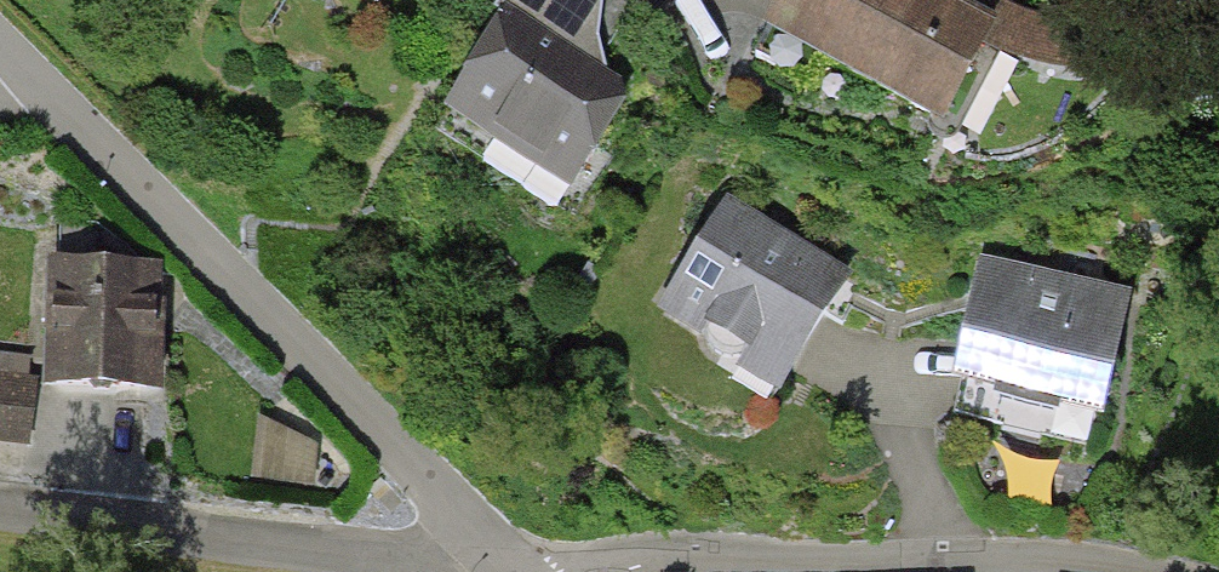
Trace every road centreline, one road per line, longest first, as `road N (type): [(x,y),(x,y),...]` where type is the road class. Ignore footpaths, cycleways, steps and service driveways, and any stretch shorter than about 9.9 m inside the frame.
road 1 (residential): [(479,535),(0,43)]
road 2 (residential): [(623,571),(685,557),(1019,557),(1146,571)]
road 3 (residential): [(0,514),(395,558),(448,553),(479,535)]

